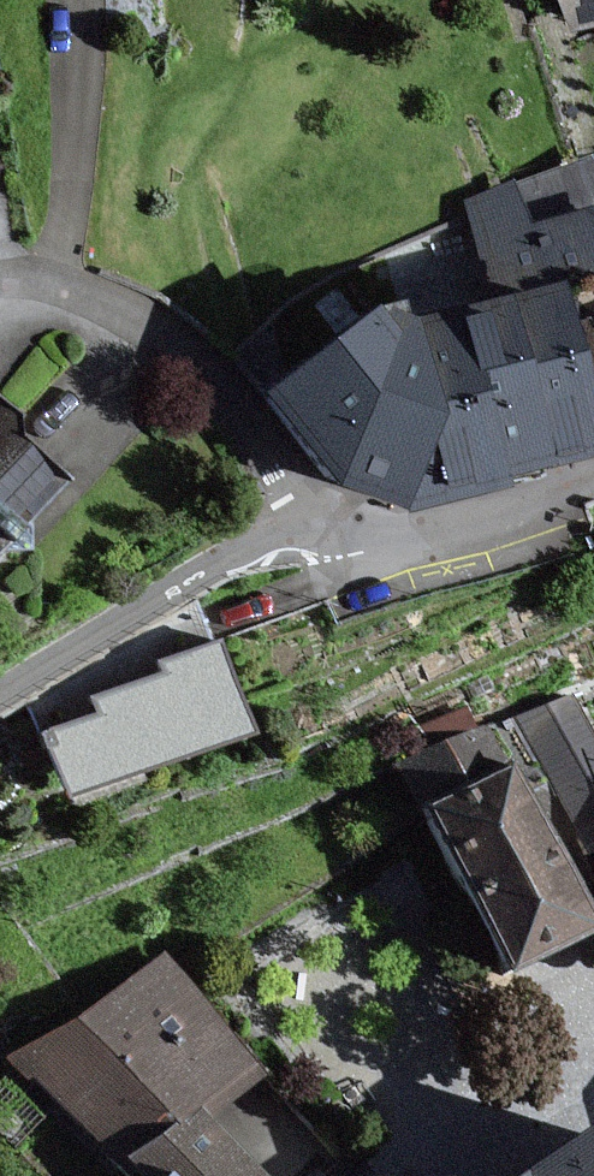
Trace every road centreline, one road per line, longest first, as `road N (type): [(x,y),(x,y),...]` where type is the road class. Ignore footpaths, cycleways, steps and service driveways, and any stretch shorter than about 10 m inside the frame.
road 1 (residential): [(0,281),(73,292),(150,327),(232,408),(295,498),(310,535)]
road 2 (residential): [(0,691),(232,552),(310,535)]
road 3 (residential): [(310,535),(449,524),(593,478)]
road 4 (residential): [(593,1033),(470,1096),(368,1175)]

